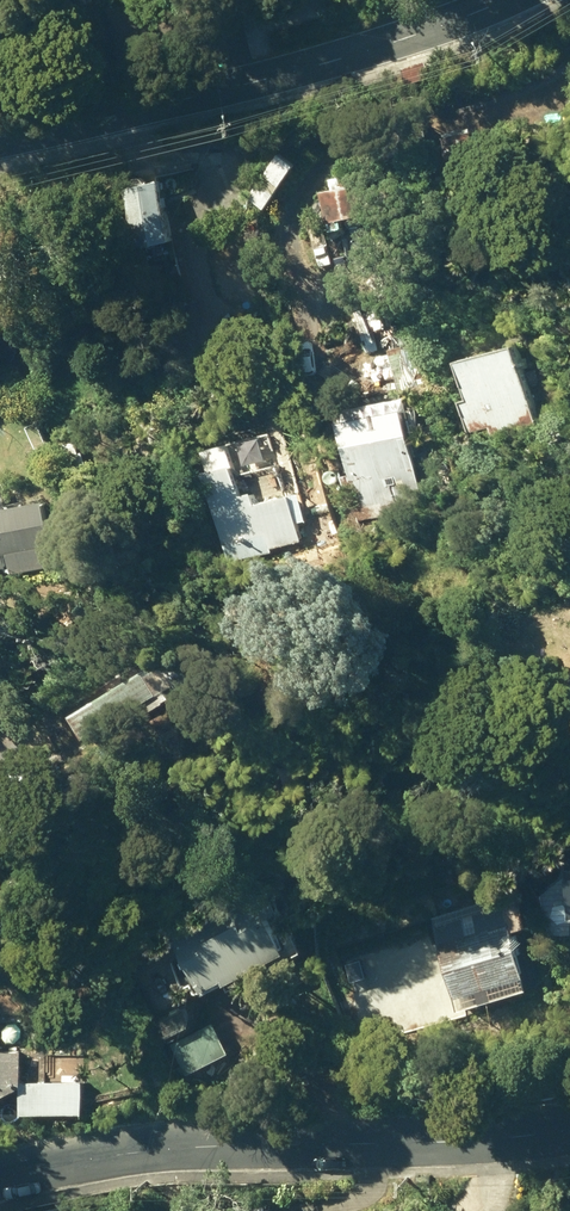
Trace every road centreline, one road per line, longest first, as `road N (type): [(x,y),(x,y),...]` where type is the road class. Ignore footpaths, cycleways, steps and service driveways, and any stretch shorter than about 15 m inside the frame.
road 1 (tertiary): [(0,1180),(123,1154),(442,1149),(569,1129)]
road 2 (tertiary): [(503,0),(354,55),(0,141)]

